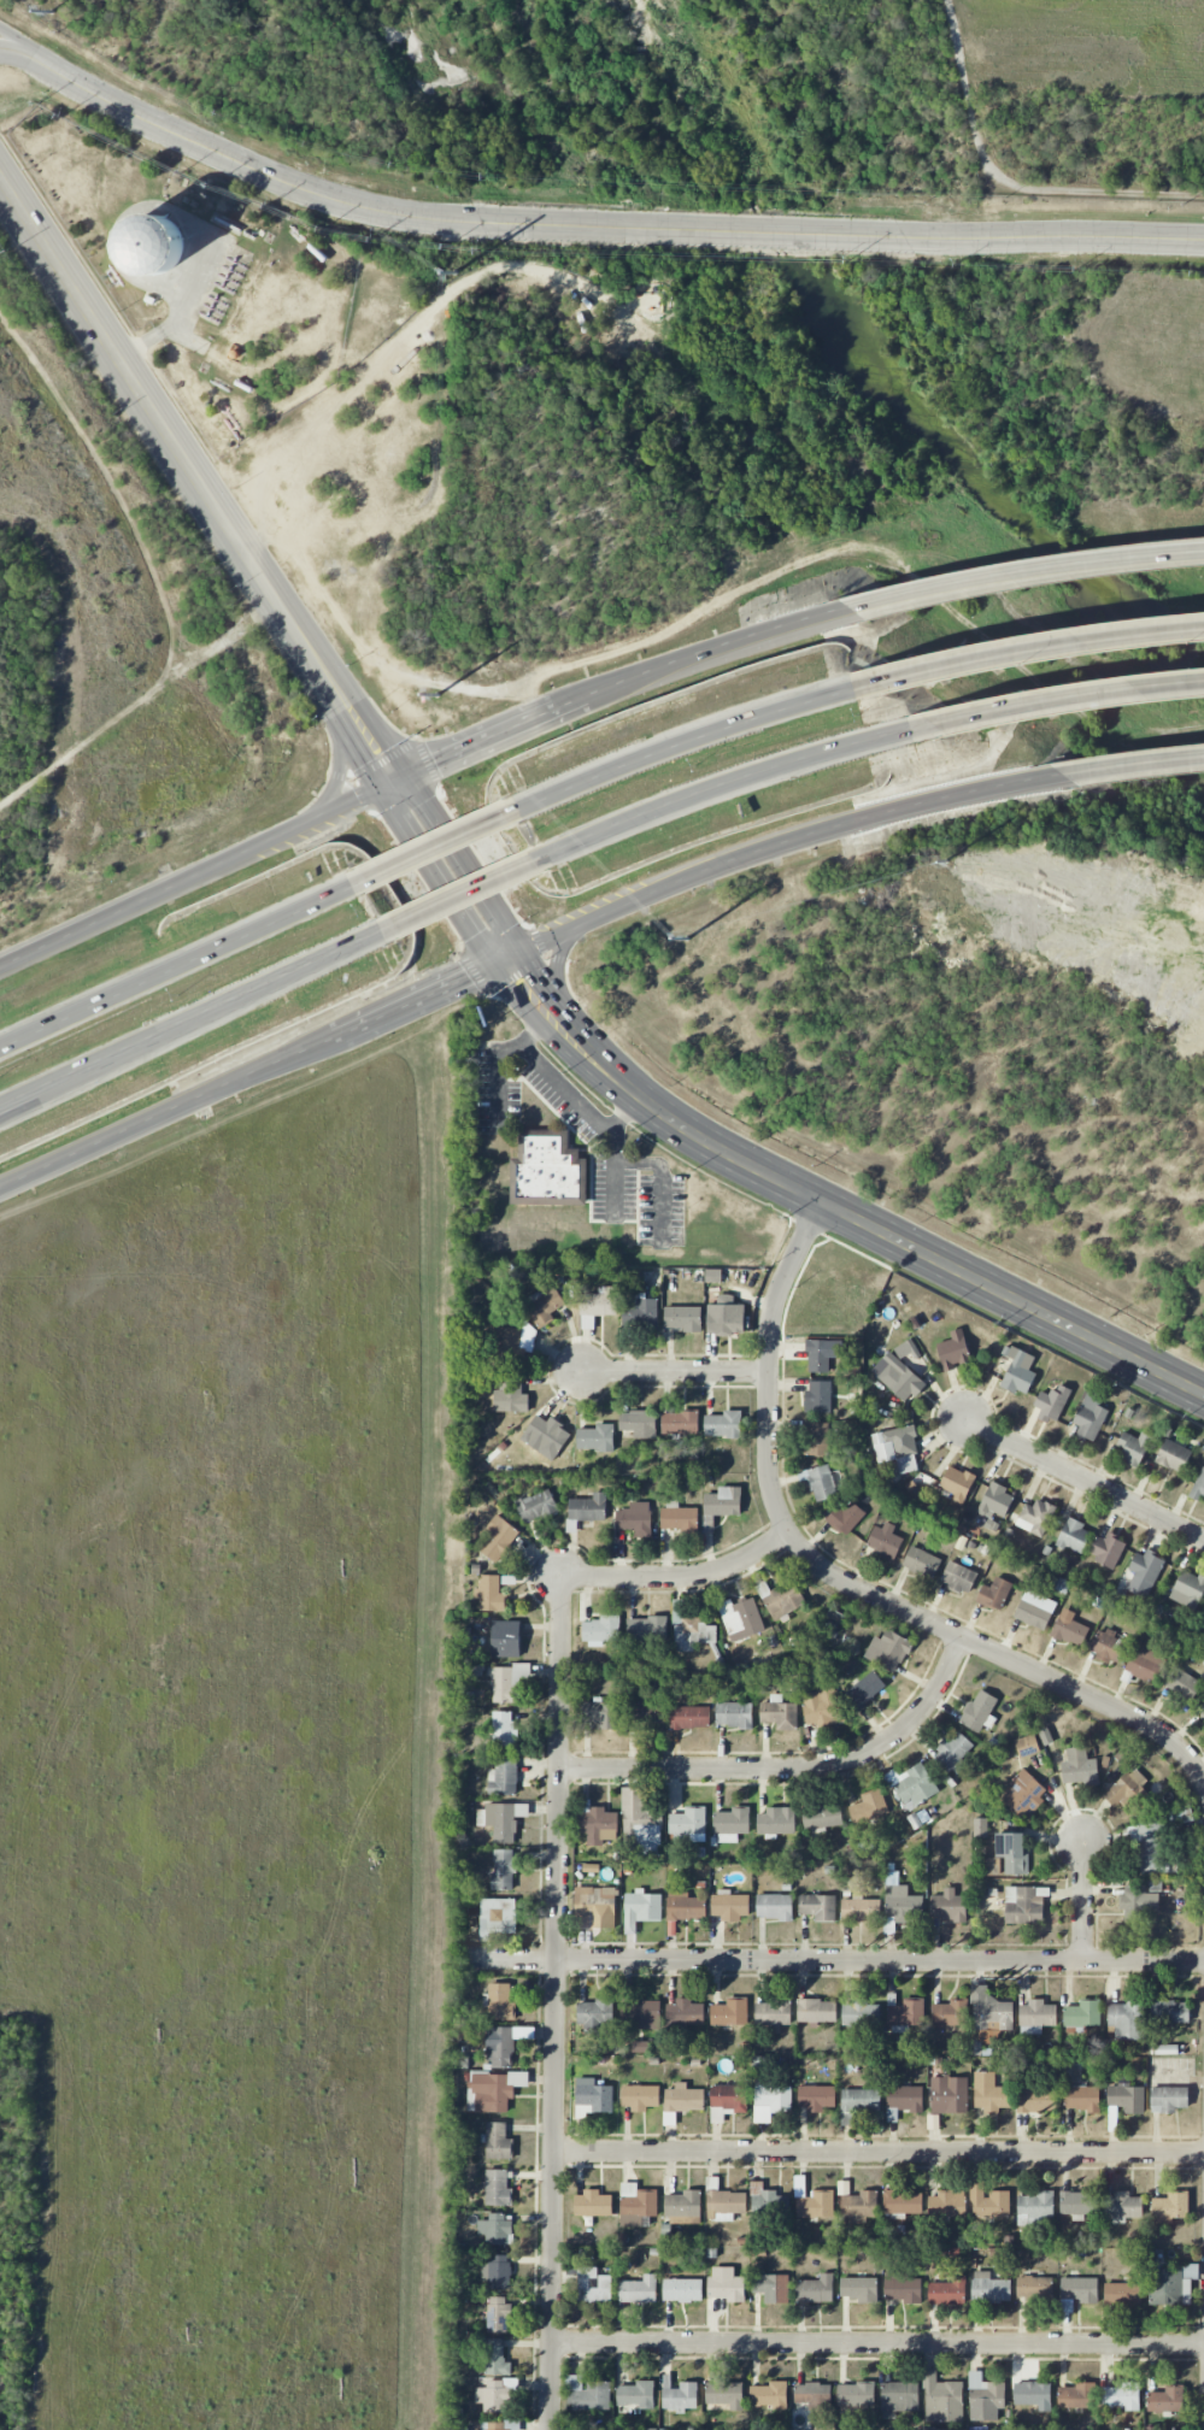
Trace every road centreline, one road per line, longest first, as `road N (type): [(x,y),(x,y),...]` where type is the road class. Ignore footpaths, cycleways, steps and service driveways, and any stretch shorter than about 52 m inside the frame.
road 1 (secondary): [(1203,240),(403,216),(256,170),(70,80)]
road 2 (secondary): [(0,1193),(568,934),(857,823)]
road 3 (secondary): [(851,612),(533,716),(0,967)]
road 4 (residential): [(558,1577),(550,2429)]
road 5 (residential): [(823,1205),(786,1273),(773,1319),(767,1463),(785,1528),(850,1587),(1145,1725),(1187,1759),(1203,1786)]
road 6 (residential): [(468,1961),(1203,1961)]
road 7 (secondary): [(1203,1396),(717,1151),(609,1076)]
road 8 (residential): [(1203,2344),(551,2341)]
road 9 (residential): [(1203,2154),(553,2150)]
road 10 (secondary): [(336,690),(0,184)]
road 11 (residential): [(961,1637),(938,1687),(905,1728),(844,1761),(806,1769),(558,1770)]
road 12 (motorway): [(0,1111),(390,934)]
road 13 (motorway): [(354,889),(0,1050)]
road 14 (secondary): [(1203,555),(1061,570),(851,612)]
road 15 (motorway): [(862,692),(664,752),(525,808)]
road 16 (secondary): [(857,823),(1022,784),(1203,761)]
road 17 (motorway): [(1203,631),(1005,658),(862,692)]
road 18 (motorway): [(545,863),(748,782),(870,746)]
road 19 (motorway): [(870,746),(1016,710),(1203,687)]
road 20 (residential): [(1203,1540),(967,1420)]
road 21 (residential): [(788,1532),(710,1576),(558,1577)]
road 22 (secondary): [(521,957),(410,772)]
road 23 (secondary): [(383,786),(495,967)]
road 24 (motorway): [(525,808),(354,889)]
road 25 (residential): [(770,1373),(582,1372)]
road 26 (motorway): [(390,934),(545,863)]
road 27 (secondary): [(495,967),(566,1051),(609,1076)]
road 28 (secondary): [(609,1076),(521,957)]
road 29 (residential): [(1085,1837),(1081,1963)]
road 30 (secondary): [(339,700),(339,763),(318,818)]

